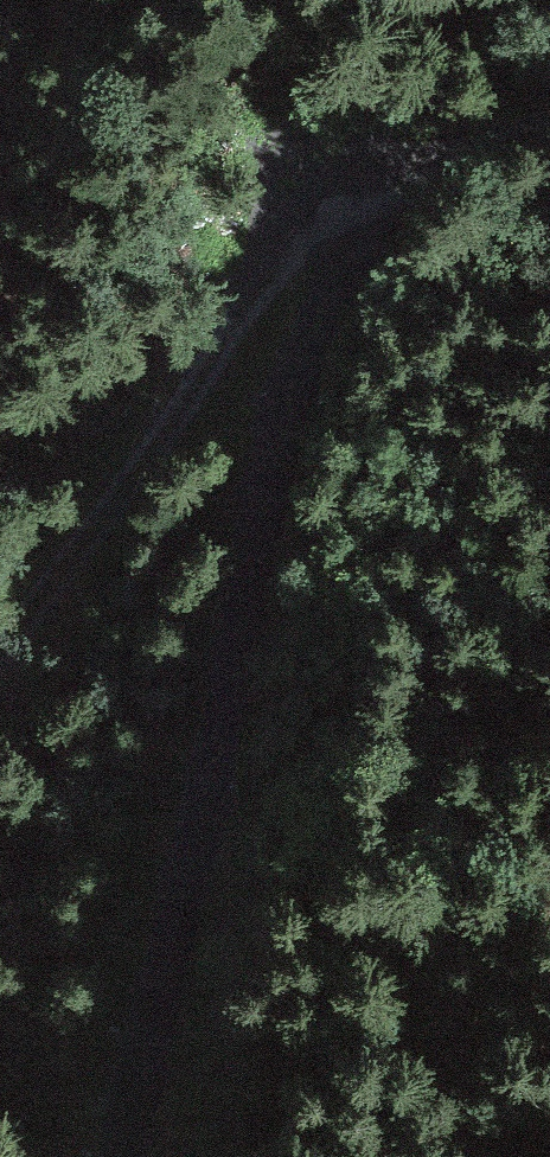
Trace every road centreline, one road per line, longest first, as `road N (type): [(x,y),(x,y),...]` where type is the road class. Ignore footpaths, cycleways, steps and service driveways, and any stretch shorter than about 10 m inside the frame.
road 1 (track): [(329,236),(129,1156)]
road 2 (track): [(0,653),(258,303),(329,236),(549,120)]

